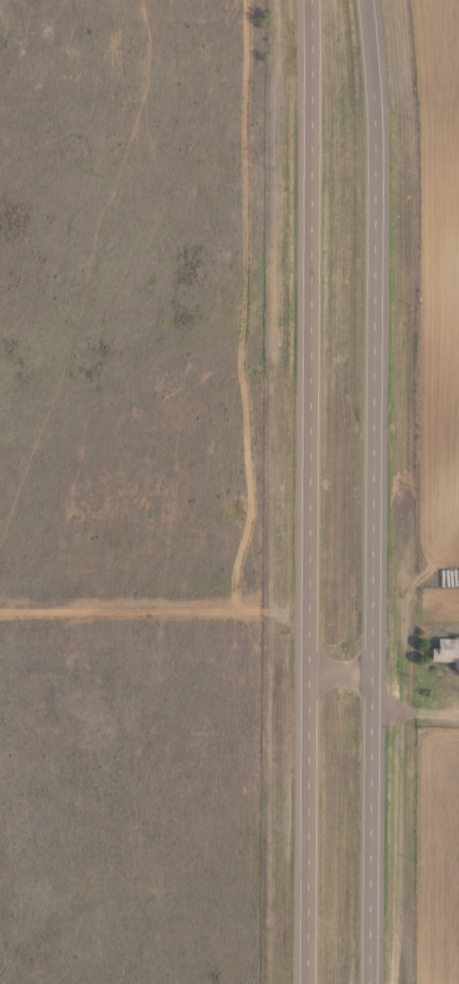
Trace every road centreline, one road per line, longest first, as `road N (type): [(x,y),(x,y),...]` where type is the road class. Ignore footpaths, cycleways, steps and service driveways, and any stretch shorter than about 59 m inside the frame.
road 1 (primary): [(315,0),(310,983)]
road 2 (primary): [(373,983),(375,63)]

